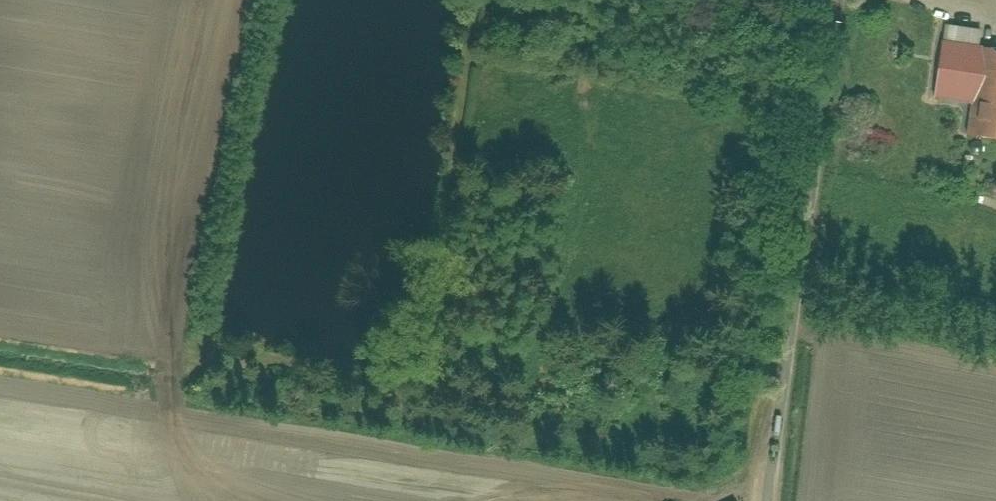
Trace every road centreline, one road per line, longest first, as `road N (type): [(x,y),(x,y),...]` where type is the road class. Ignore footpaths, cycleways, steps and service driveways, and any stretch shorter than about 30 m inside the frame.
road 1 (residential): [(847,0),(774,500)]

